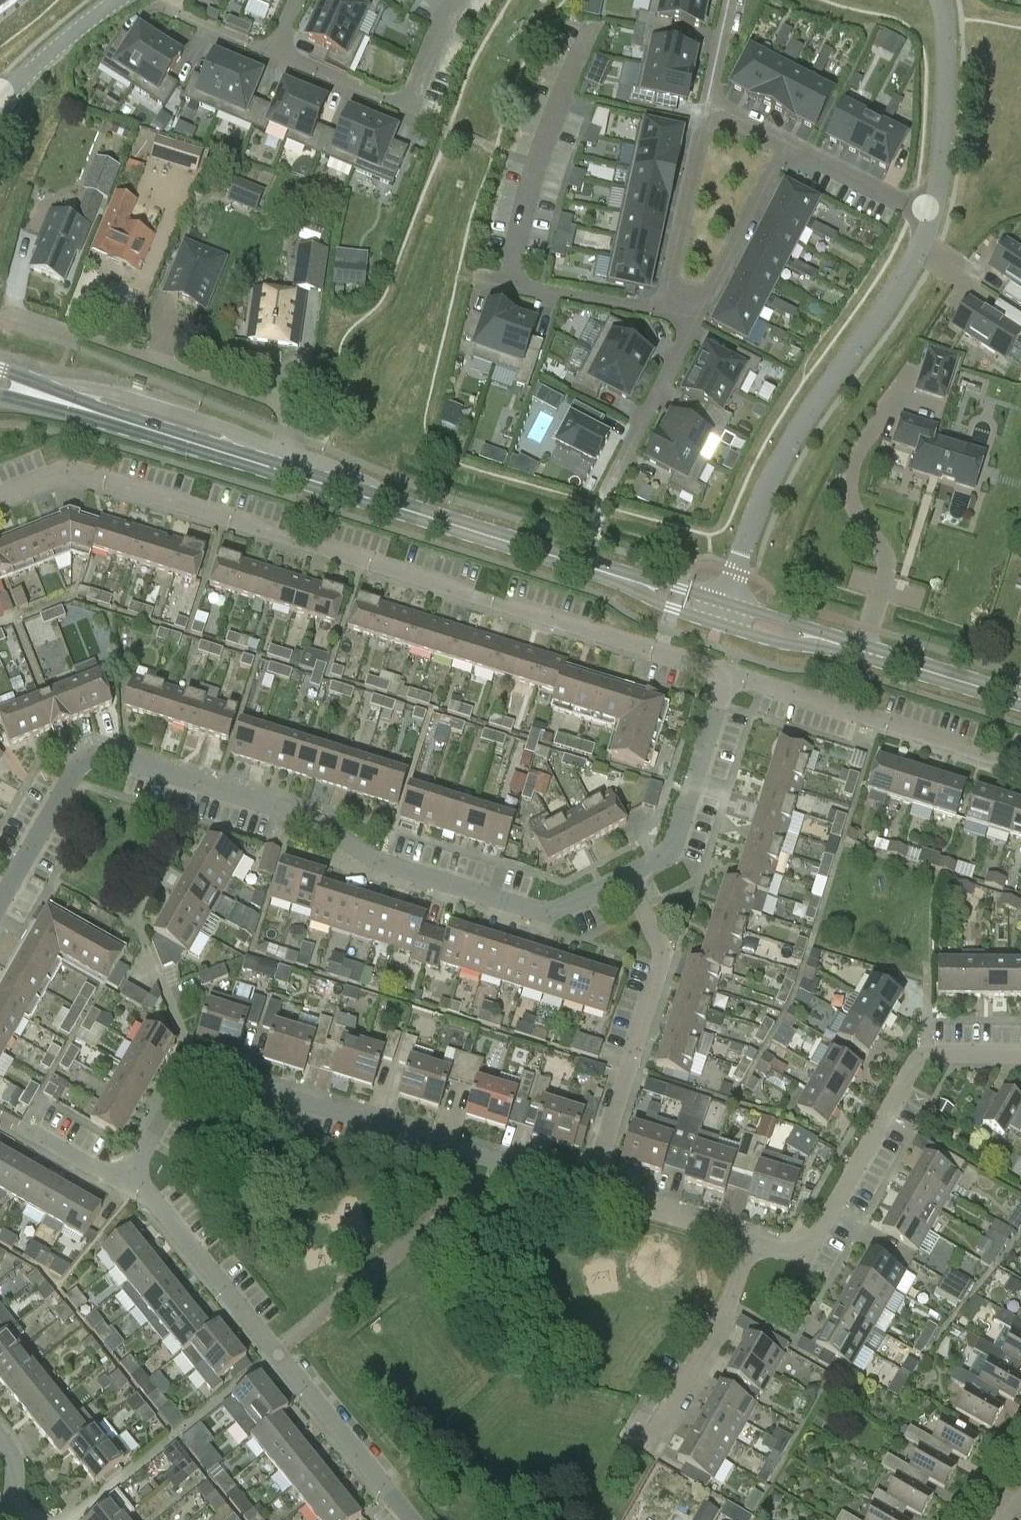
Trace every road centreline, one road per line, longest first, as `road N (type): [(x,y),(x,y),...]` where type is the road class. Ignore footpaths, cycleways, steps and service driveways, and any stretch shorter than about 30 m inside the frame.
road 1 (residential): [(0,494),(80,470),(731,673)]
road 2 (residential): [(633,882),(564,912),(493,899),(368,861),(295,813),(98,754),(74,770),(0,904)]
road 3 (residential): [(592,1190),(211,1072),(184,1075),(128,1182)]
road 4 (tertiary): [(723,610),(273,469)]
road 5 (residential): [(930,214),(901,282),(785,451),(723,610)]
road 6 (residential): [(128,1182),(413,1519)]
road 7 (residential): [(1020,1047),(918,1046),(812,1240),(789,1249),(757,1243)]
road 8 (residential): [(10,310),(265,399),(287,413),(273,469)]
road 9 (residential): [(592,1190),(660,965),(633,882)]
road 10 (tertiary): [(1020,698),(723,610)]
road 11 (residential): [(1020,765),(731,673)]
road 12 (residential): [(694,322),(663,312),(706,105)]
road 13 (residential): [(731,673),(681,835),(633,882)]
road 14 (tertiary): [(49,398),(273,469)]
road 15 (residential): [(645,1447),(757,1243)]
road 16 (residential): [(938,0),(943,144),(930,214)]
road 17 (residential): [(694,322),(787,142)]
road 18 (residential): [(605,496),(694,322)]
road 19 (residential): [(757,1243),(592,1190)]
road 20 (residential): [(930,214),(787,142)]
road 21 (residential): [(4,100),(118,0)]
road 22 (residential): [(274,55),(405,111)]
road 23 (residential): [(128,1182),(18,1127)]
road 24 (residential): [(456,0),(405,111)]

